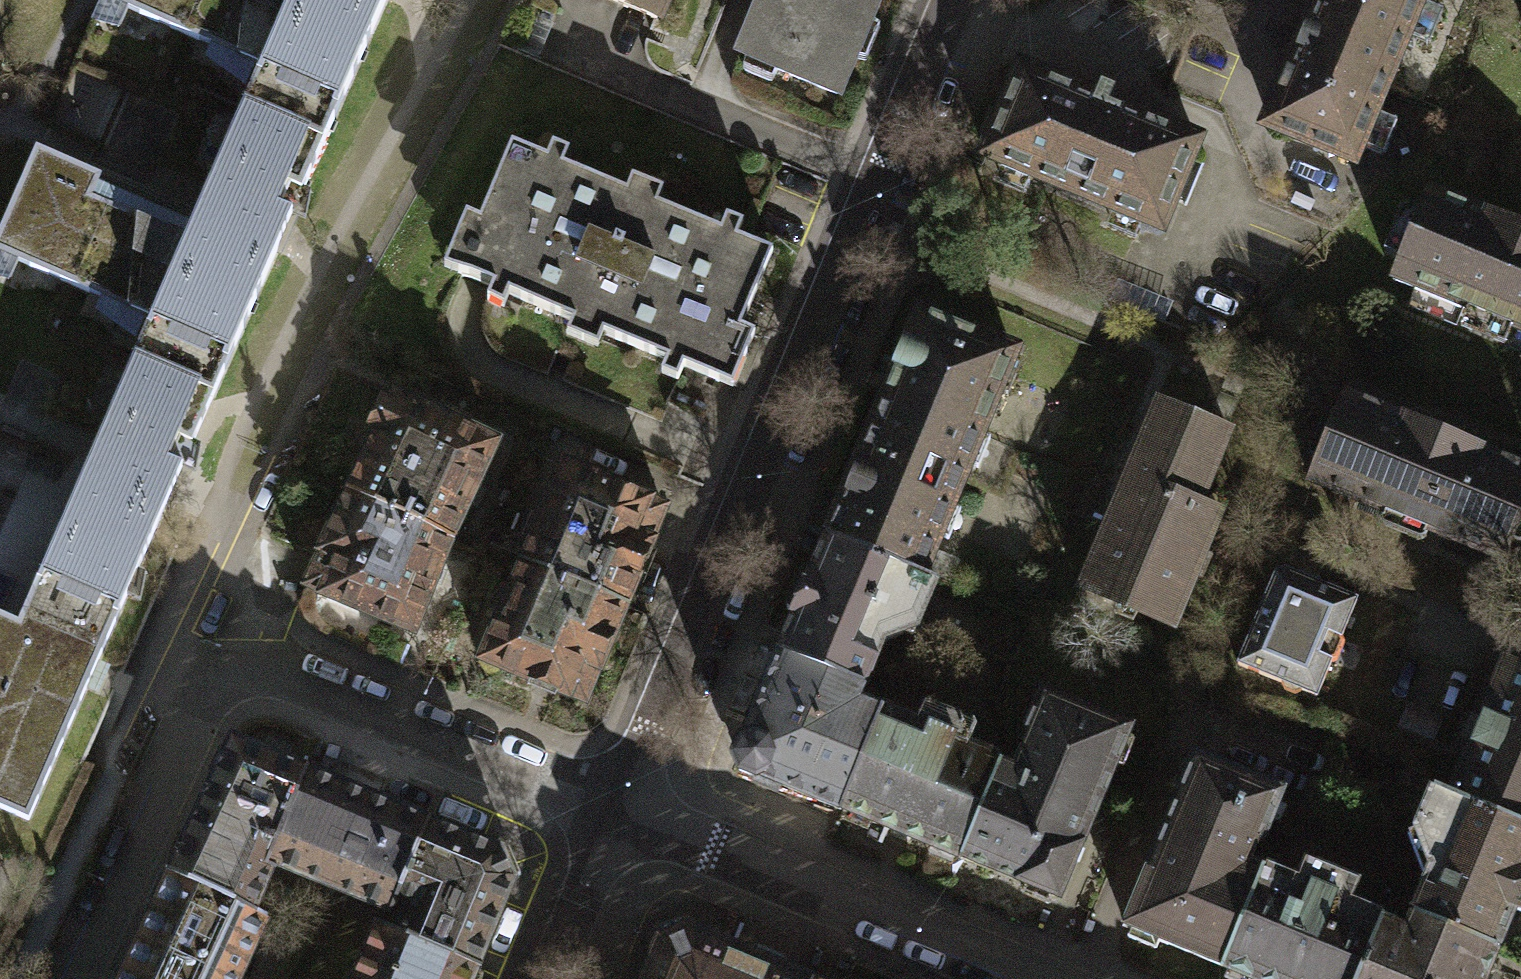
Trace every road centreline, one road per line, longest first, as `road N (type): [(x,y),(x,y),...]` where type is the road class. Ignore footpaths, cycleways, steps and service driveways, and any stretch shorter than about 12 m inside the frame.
road 1 (residential): [(952,0),(619,809)]
road 2 (residential): [(1052,978),(619,809)]
road 3 (residential): [(619,809),(287,675),(206,674)]
road 4 (residential): [(73,978),(206,674)]
road 5 (residential): [(619,809),(549,978)]

